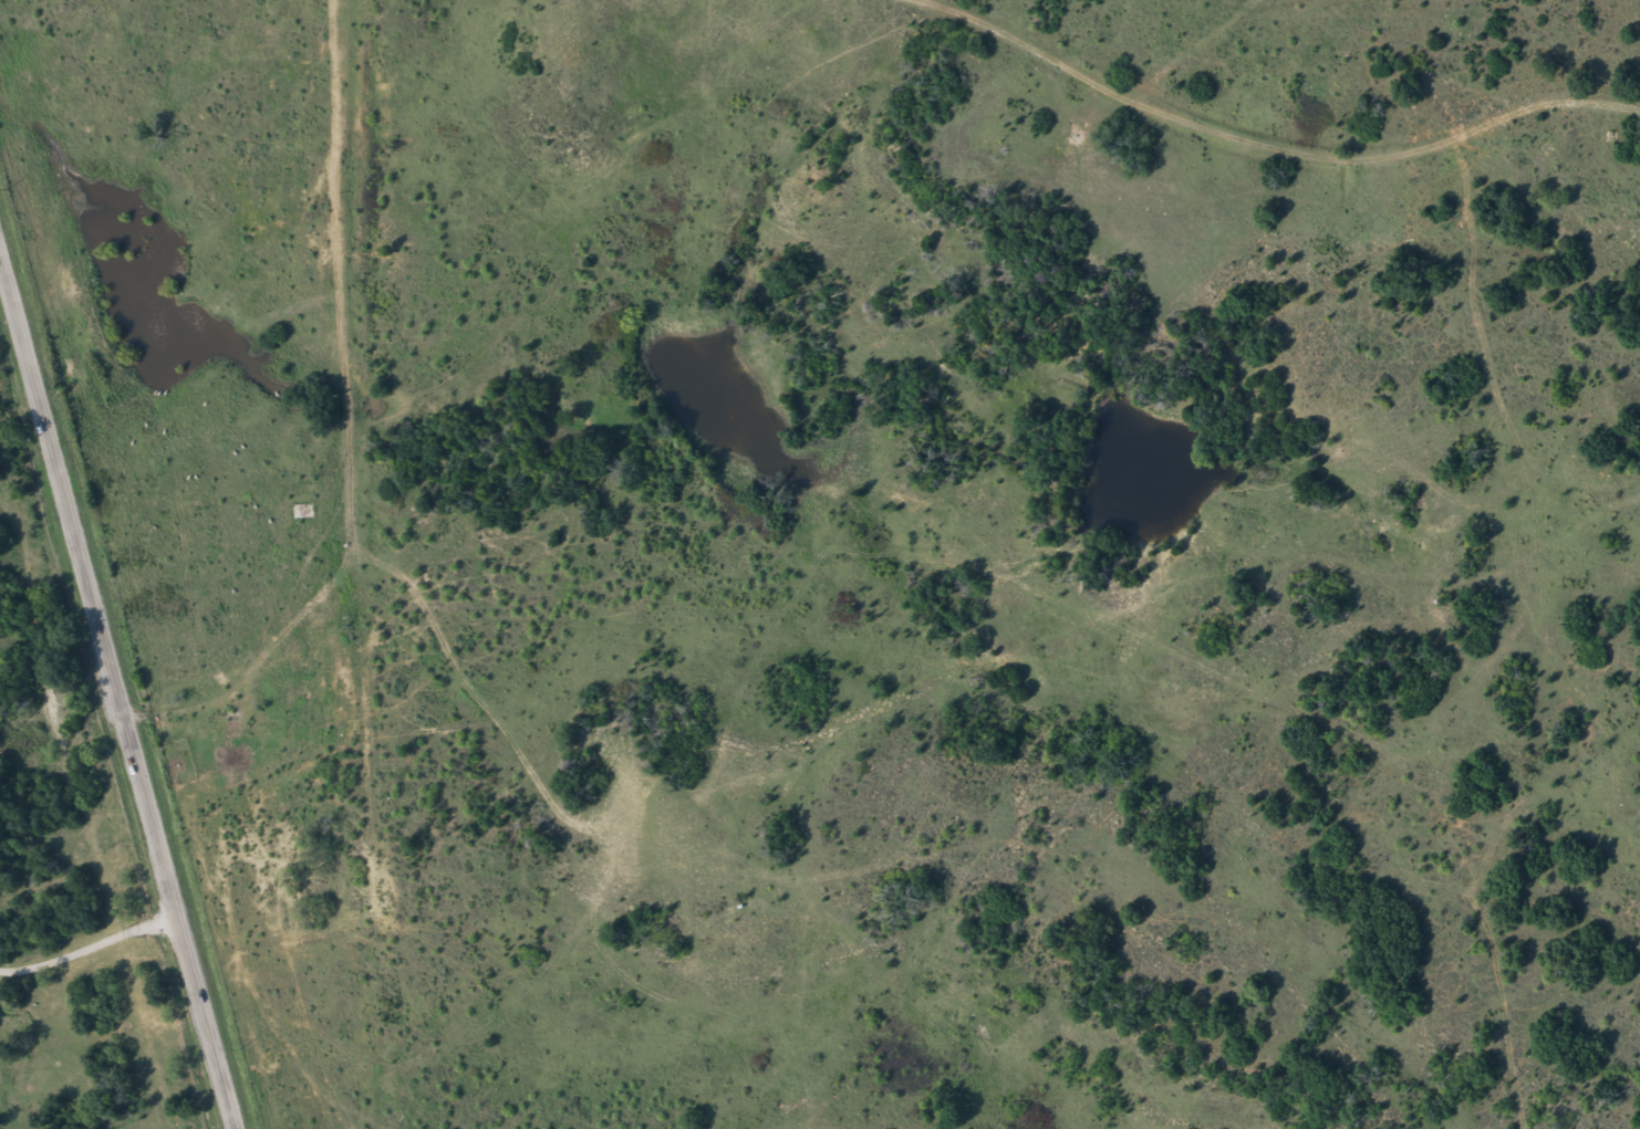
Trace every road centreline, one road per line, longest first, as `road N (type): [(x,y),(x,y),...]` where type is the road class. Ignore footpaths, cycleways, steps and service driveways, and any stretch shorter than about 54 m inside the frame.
road 1 (secondary): [(250,1128),(0,197)]

